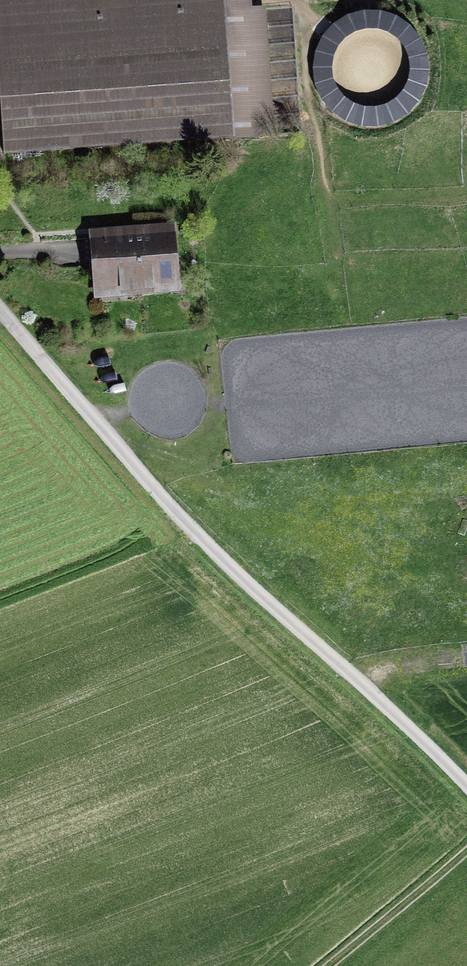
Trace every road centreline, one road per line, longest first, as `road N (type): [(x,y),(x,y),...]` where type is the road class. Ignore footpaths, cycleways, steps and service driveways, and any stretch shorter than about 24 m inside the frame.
road 1 (track): [(39,356),(172,508),(466,787)]
road 2 (track): [(466,851),(329,965)]

